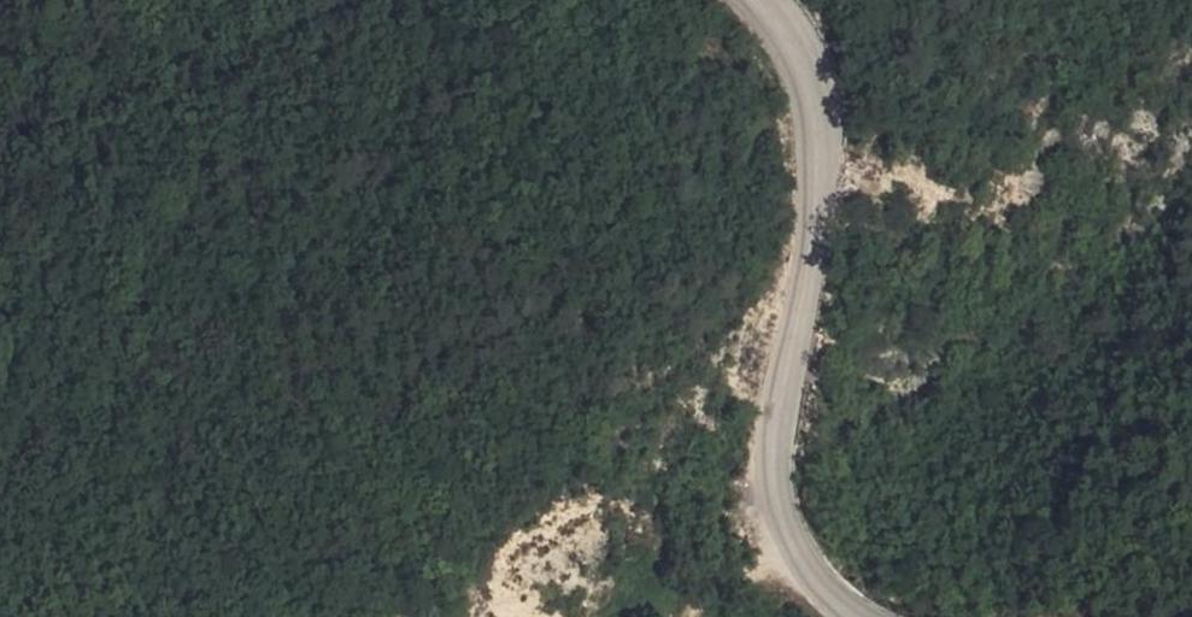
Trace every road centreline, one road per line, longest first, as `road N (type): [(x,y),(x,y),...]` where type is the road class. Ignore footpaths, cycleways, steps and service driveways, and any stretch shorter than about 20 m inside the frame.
road 1 (secondary): [(748,0),(792,55),(813,135),(813,231),(786,443),(791,490),(818,561),(853,601),(881,616)]

